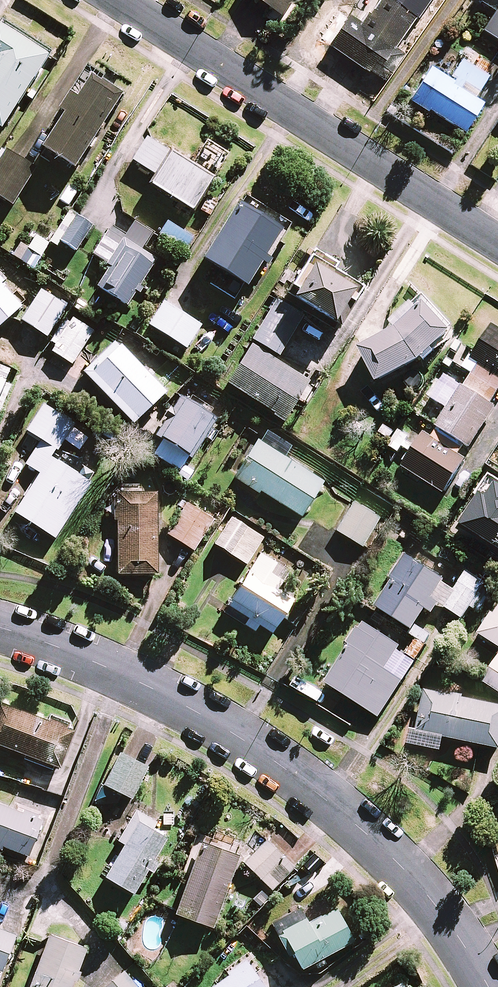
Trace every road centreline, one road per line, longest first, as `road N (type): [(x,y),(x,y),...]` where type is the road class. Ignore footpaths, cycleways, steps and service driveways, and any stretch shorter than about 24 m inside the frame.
road 1 (residential): [(0,629),(166,695),(287,768),(397,860),(489,986)]
road 2 (residential): [(116,0),(497,243)]

